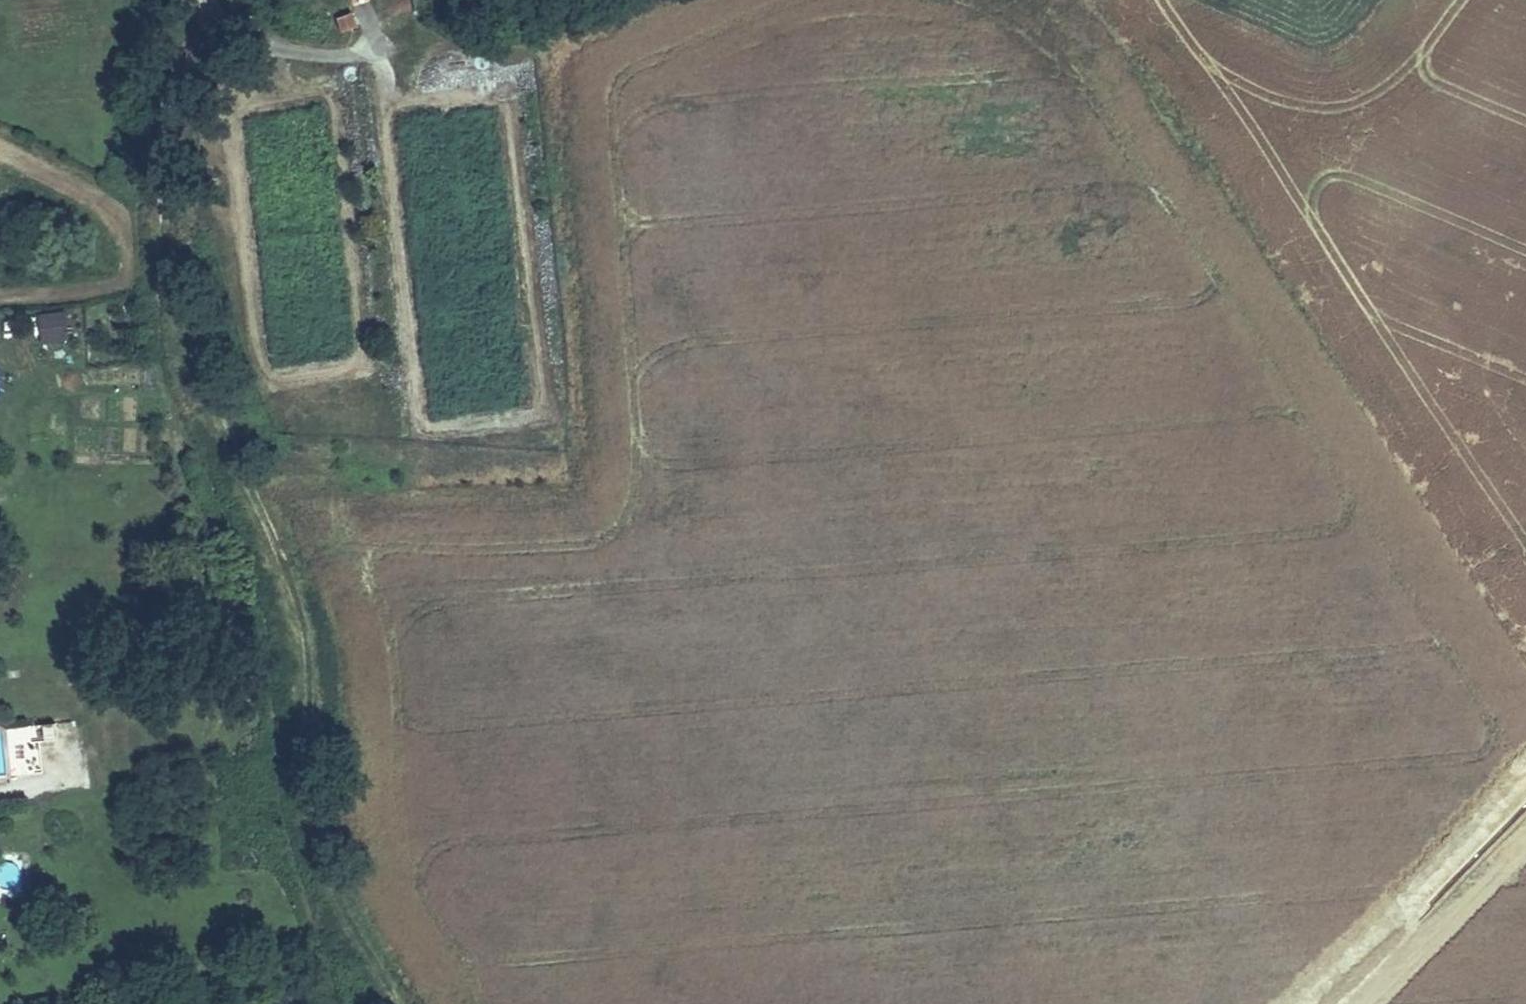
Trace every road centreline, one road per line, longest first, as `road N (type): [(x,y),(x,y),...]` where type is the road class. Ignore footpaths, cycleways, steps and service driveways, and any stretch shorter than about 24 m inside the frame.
road 1 (track): [(214,16),(151,157),(153,216),(298,628),(312,843),(344,947),(372,1003)]

